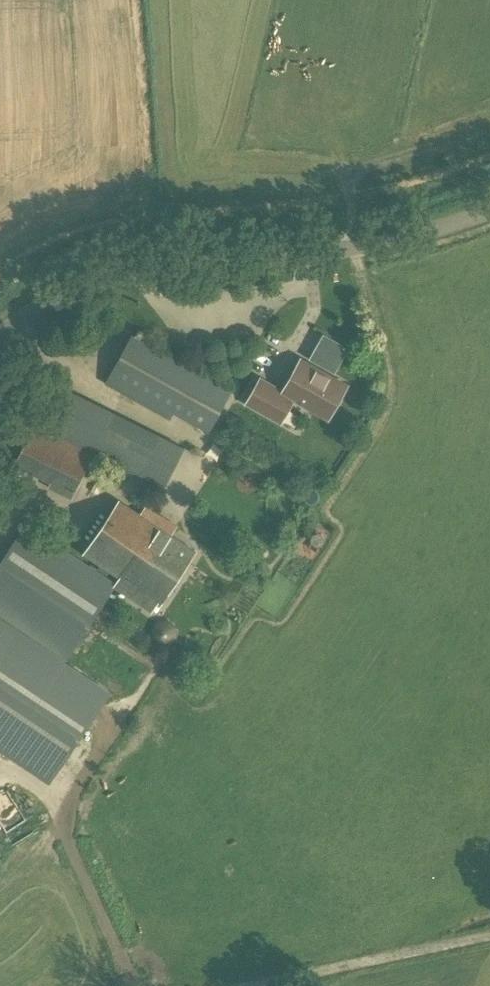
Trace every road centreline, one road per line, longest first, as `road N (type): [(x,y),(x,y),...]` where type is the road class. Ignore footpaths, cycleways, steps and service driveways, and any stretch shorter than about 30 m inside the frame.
road 1 (unclassified): [(0,342),(66,297),(145,269),(318,253),(489,217)]
road 2 (track): [(23,777),(51,799),(122,971),(120,985)]

